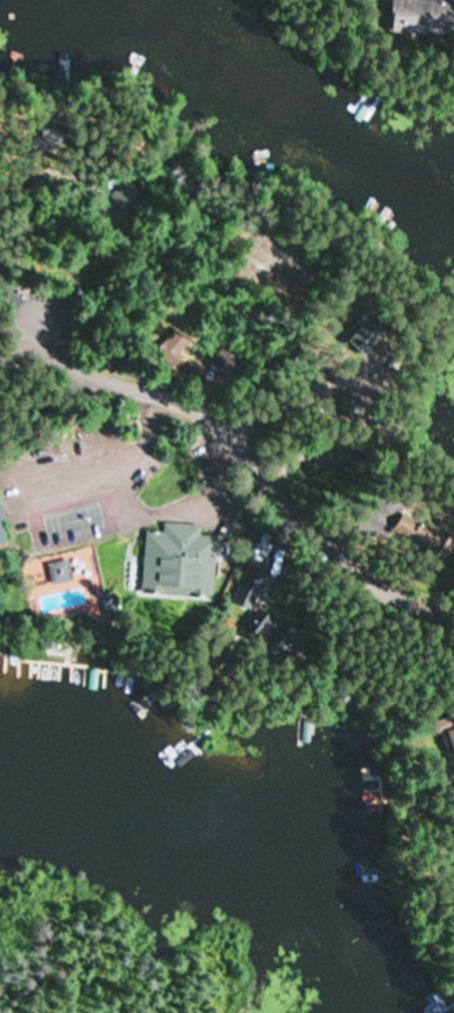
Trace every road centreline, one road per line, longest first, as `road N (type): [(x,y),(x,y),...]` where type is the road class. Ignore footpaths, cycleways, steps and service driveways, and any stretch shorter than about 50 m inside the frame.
road 1 (residential): [(34,317),(54,346),(92,374),(189,404),(348,566),(396,593),(453,600)]

